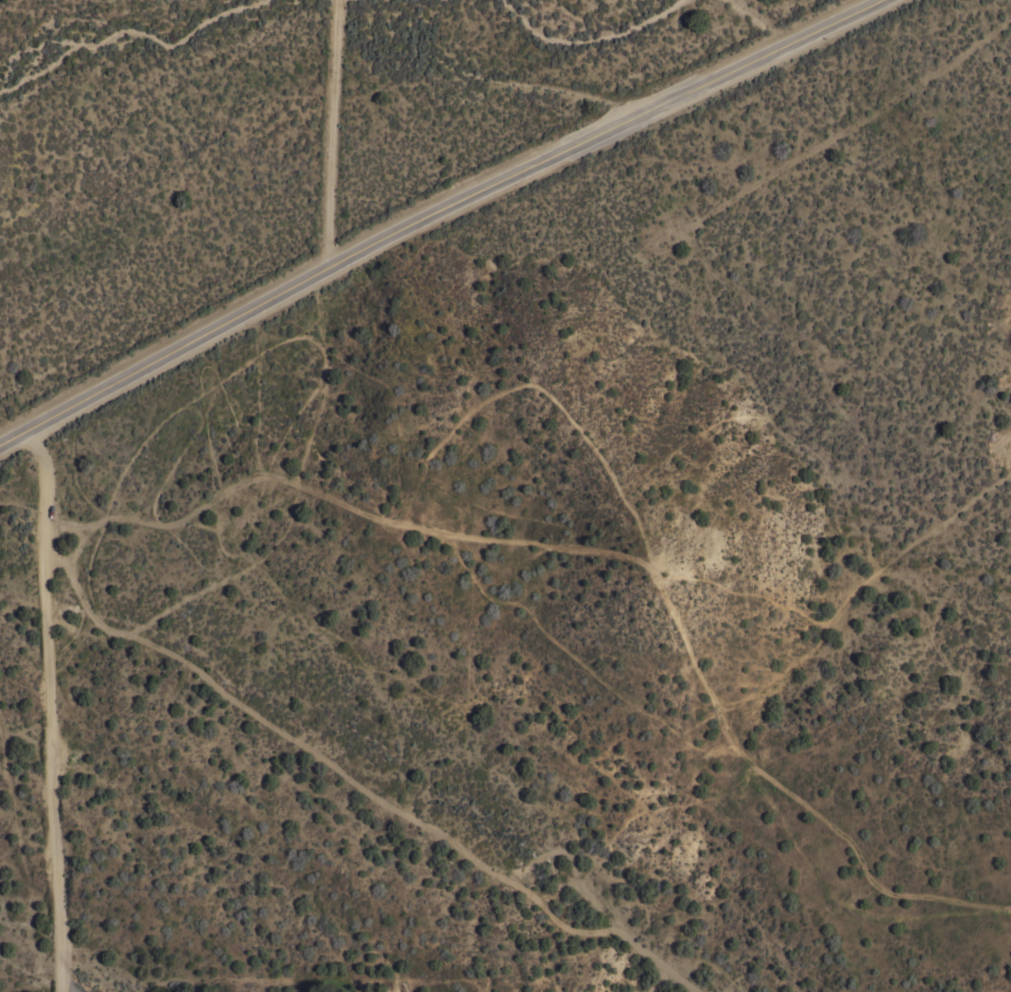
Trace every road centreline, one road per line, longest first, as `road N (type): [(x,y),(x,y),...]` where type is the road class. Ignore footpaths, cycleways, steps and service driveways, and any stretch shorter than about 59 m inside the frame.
road 1 (residential): [(0,445),(335,260),(882,0)]
road 2 (track): [(56,991),(47,462),(24,432)]
road 3 (track): [(327,265),(335,0)]

